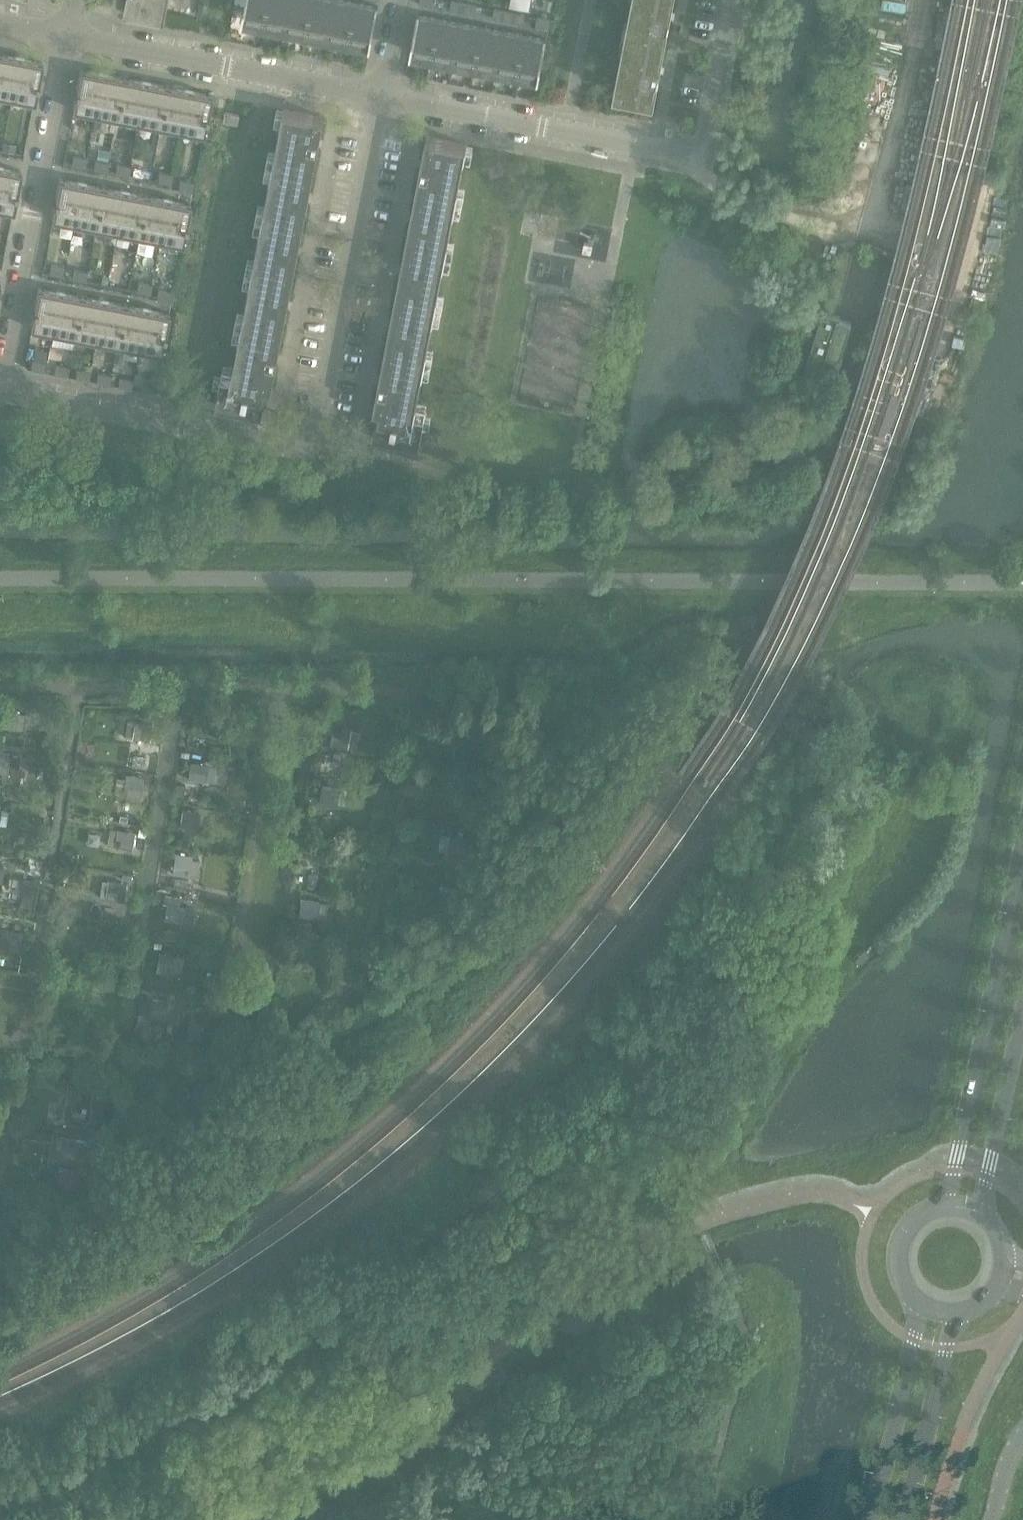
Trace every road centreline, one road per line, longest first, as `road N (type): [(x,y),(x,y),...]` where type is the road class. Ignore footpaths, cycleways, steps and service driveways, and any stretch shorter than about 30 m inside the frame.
road 1 (residential): [(732,0),(705,134),(685,152),(381,98)]
road 2 (secondary): [(1022,823),(947,1205)]
road 3 (residential): [(307,444),(318,424),(381,98)]
road 4 (residential): [(67,38),(0,386)]
road 5 (residential): [(381,98),(67,38)]
road 6 (residential): [(307,444),(294,450),(0,392)]
road 7 (secondary): [(918,1303),(868,1519)]
road 8 (secondary): [(901,1519),(963,1314)]
road 9 (secondary): [(986,1216),(1022,1009)]
road 10 (secondary): [(947,1205),(917,1218),(900,1244),(900,1276),(918,1303)]

